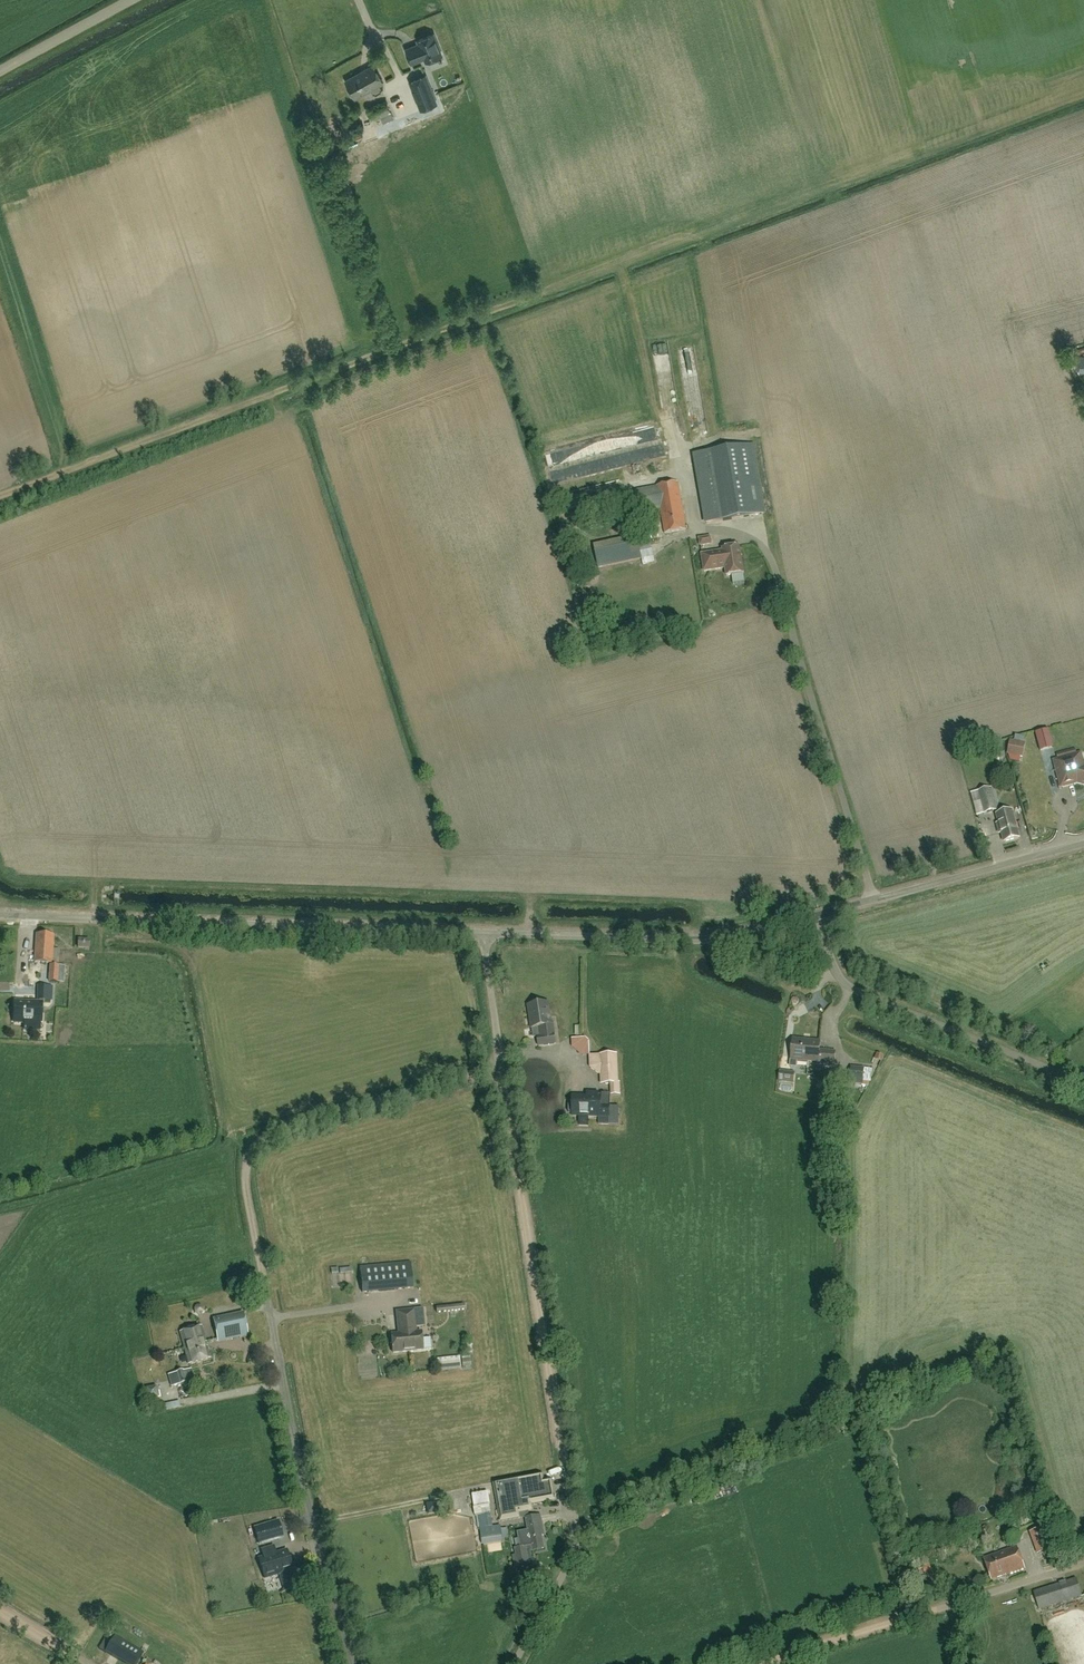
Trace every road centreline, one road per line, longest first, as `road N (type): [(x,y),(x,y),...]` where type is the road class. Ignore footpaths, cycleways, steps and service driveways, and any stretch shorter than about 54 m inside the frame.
road 1 (unclassified): [(486,932),(0,915)]
road 2 (unclassified): [(353,1663),(310,1507),(262,1272)]
road 3 (track): [(502,1066),(565,1462)]
road 4 (unclassified): [(818,915),(701,940),(486,932)]
road 5 (unclassified): [(1083,1083),(849,986),(833,964),(818,915)]
road 6 (unclassified): [(784,600),(874,900)]
road 7 (track): [(502,1066),(276,1132),(248,1162)]
road 8 (unclassified): [(1083,843),(874,900)]
road 9 (unclassified): [(514,1663),(573,1548),(565,1462)]
road 10 (track): [(760,1663),(930,1611)]
road 11 (unclassified): [(930,1611),(1083,1563)]
road 12 (unclassified): [(0,73),(136,0)]
road 13 (unclassified): [(486,932),(502,1066)]

